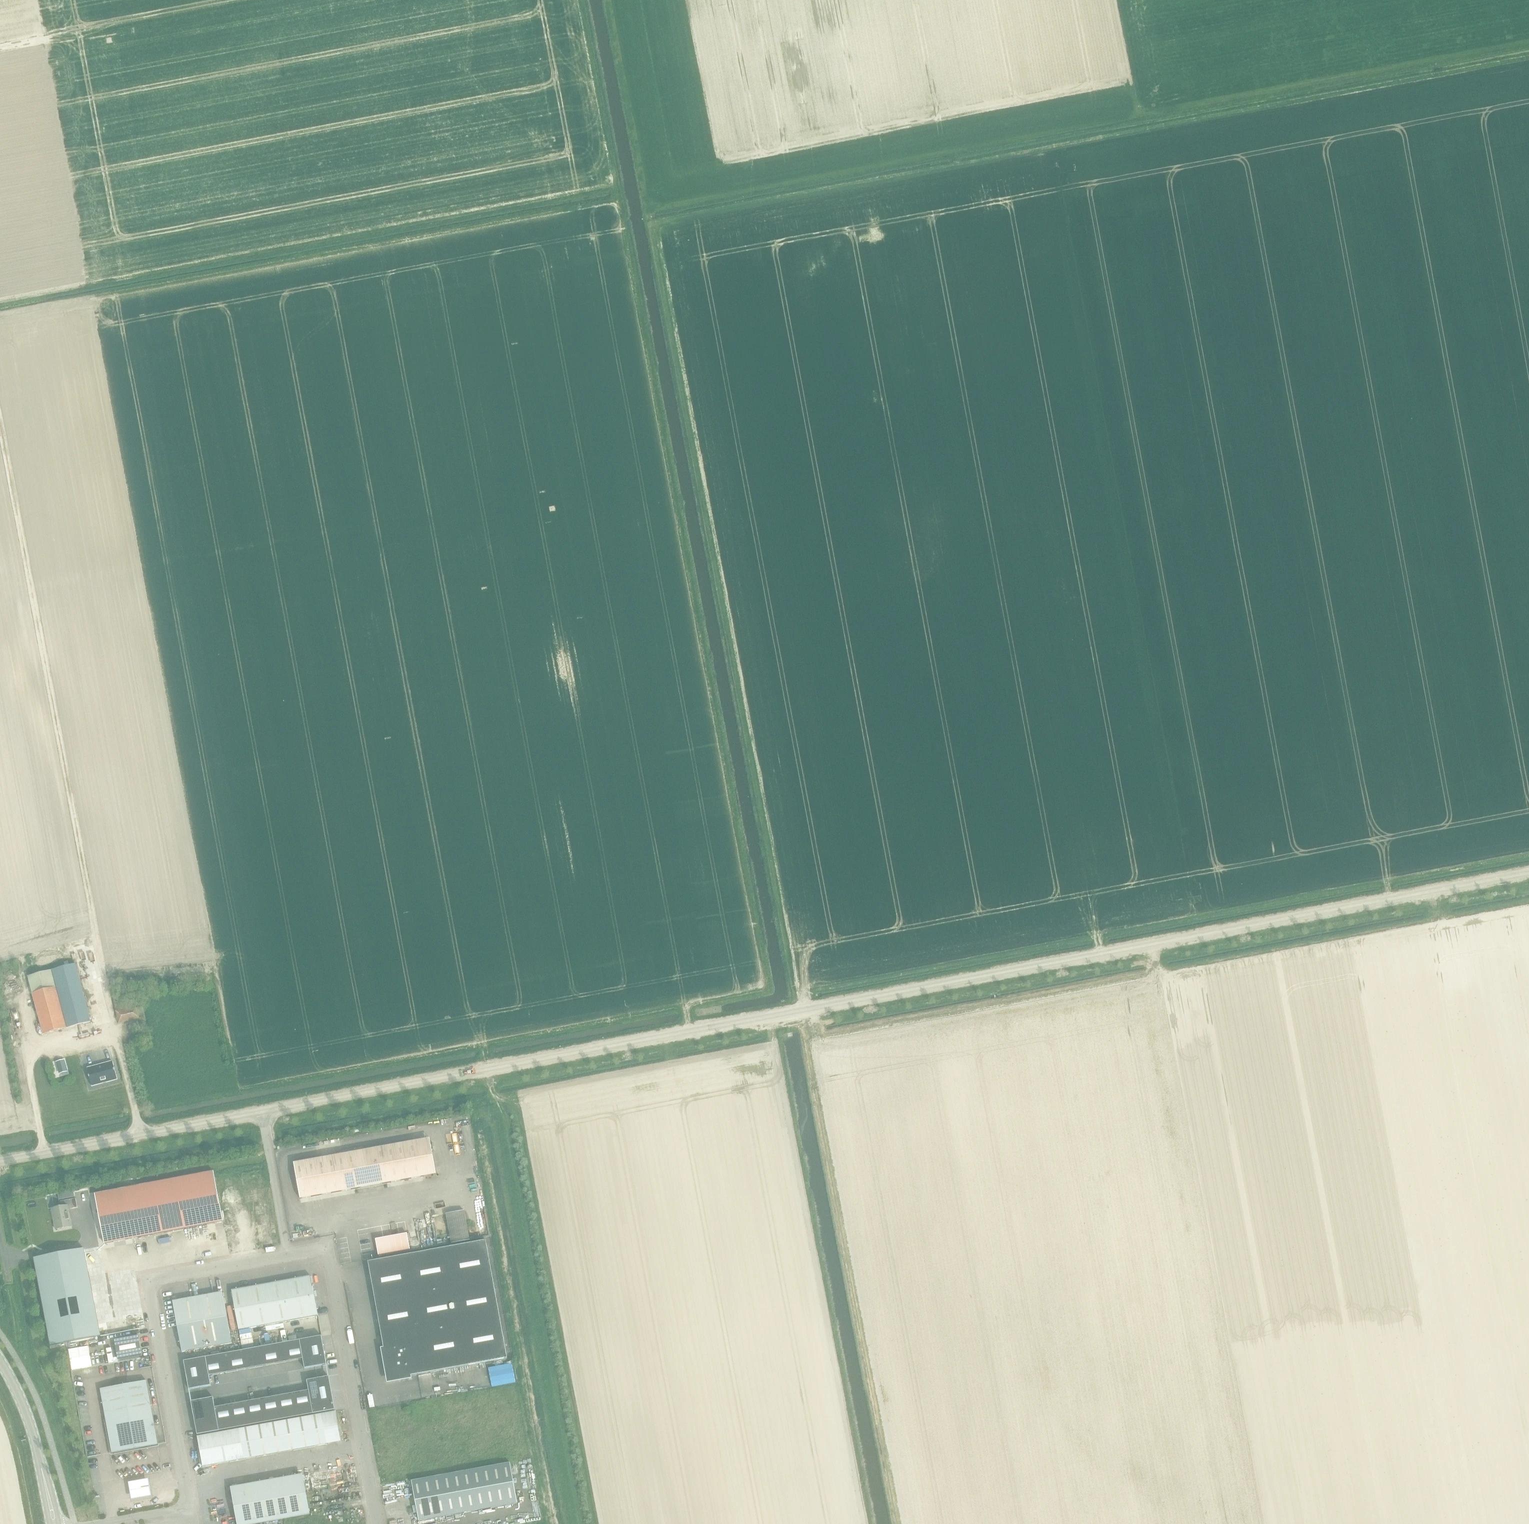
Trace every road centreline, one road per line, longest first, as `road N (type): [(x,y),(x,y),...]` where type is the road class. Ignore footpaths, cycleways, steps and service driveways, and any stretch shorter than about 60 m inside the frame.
road 1 (unclassified): [(1528,873),(258,1109)]
road 2 (unclassified): [(290,1257),(148,1284),(189,1514)]
road 3 (unclassified): [(378,1523),(325,1251),(290,1257)]
road 4 (unclassified): [(258,1109),(0,1161)]
road 5 (tertiary): [(54,1523),(25,1410),(0,1360)]
road 6 (unclassified): [(290,1257),(258,1109)]

